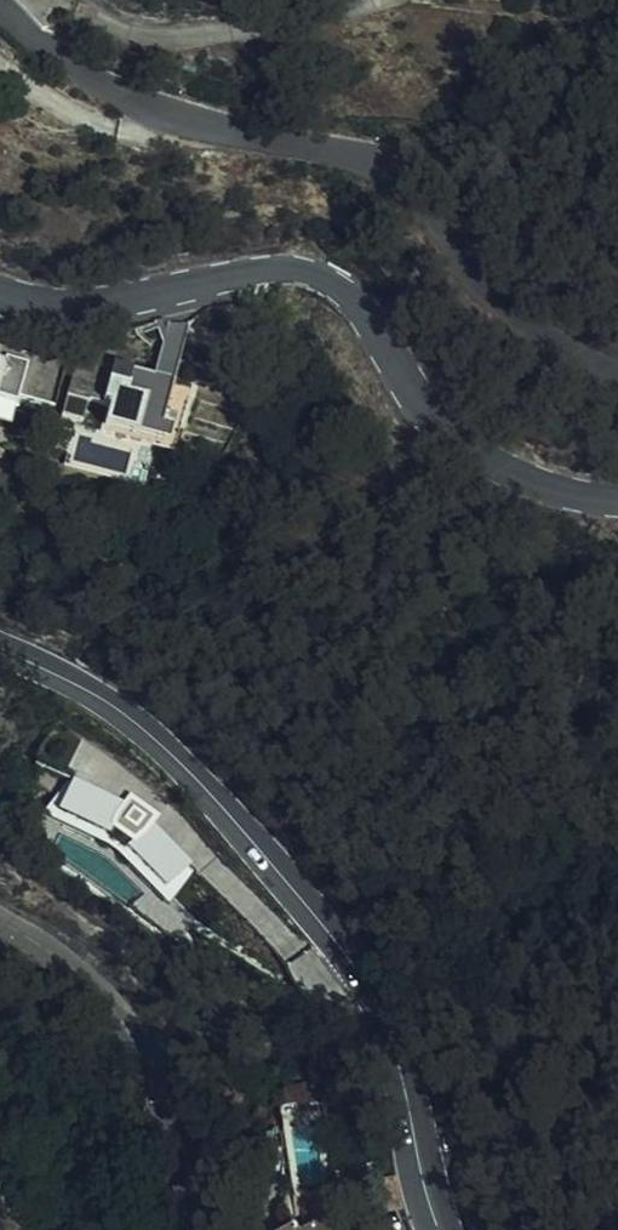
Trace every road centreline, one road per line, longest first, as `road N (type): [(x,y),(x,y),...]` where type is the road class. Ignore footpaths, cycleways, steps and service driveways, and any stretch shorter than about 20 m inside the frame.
road 1 (secondary): [(0,645),(94,698),(168,754),(344,954),(396,1054),(441,1229)]
road 2 (tertiary): [(617,503),(537,484),(485,459),(424,400),(340,292),(303,275),(244,275),(91,305),(33,303),(0,292)]
road 3 (tertiary): [(0,926),(104,1001),(148,1075),(172,1171),(173,1229)]

